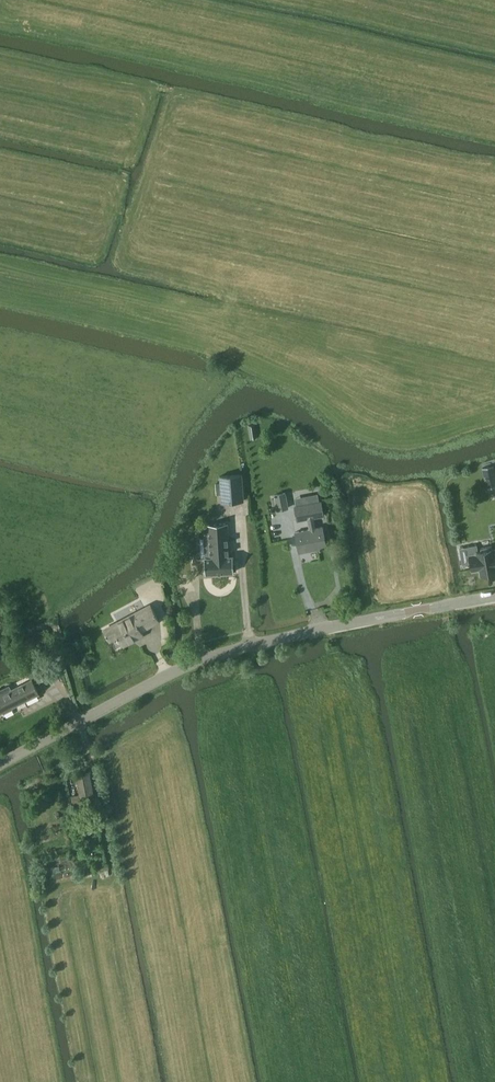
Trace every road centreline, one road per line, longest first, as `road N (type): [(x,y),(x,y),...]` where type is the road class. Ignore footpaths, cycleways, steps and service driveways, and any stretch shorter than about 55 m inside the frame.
road 1 (tertiary): [(0,764),(193,663),(494,596)]

